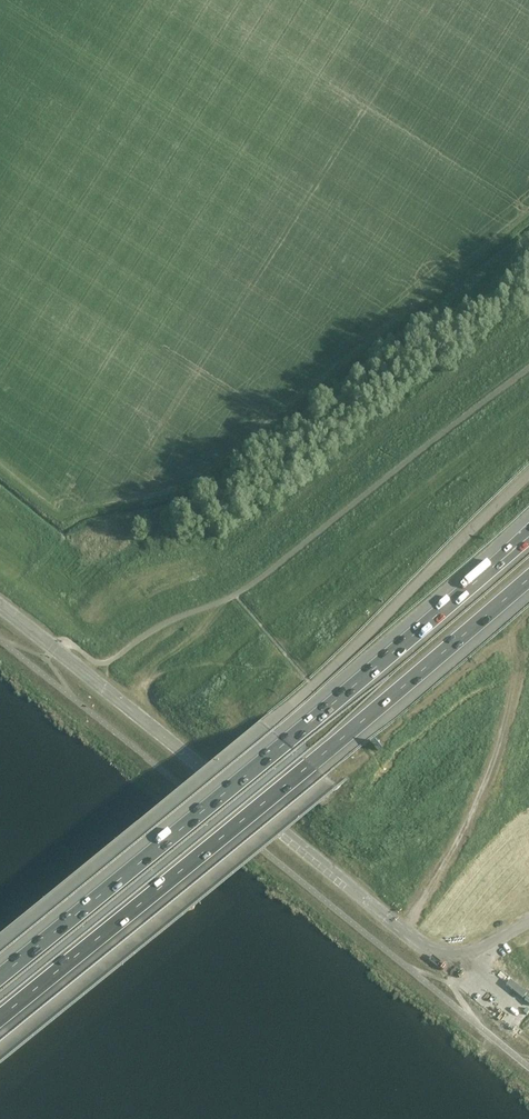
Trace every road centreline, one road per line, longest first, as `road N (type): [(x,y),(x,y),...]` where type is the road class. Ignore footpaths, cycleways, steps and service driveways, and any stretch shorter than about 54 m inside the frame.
road 1 (unclassified): [(528,477),(313,685),(0,945)]
road 2 (motorway): [(528,535),(0,978)]
road 3 (motorway): [(0,1019),(528,577)]
road 4 (tertiary): [(528,923),(472,952),(425,944),(0,607)]
road 5 (track): [(404,929),(491,768),(519,673),(512,639),(329,781)]

